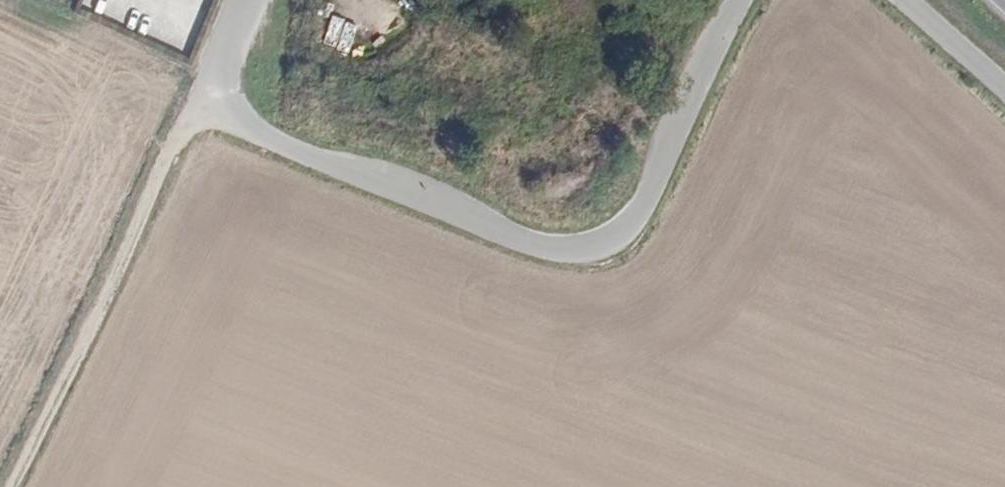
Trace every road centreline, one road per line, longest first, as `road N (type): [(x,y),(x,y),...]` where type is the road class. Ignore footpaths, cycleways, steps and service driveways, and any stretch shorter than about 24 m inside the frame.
road 1 (unclassified): [(219,57),(221,96),(254,133),(540,246),(581,251),(619,236),(643,210),(741,0)]
road 2 (track): [(219,91),(183,132),(11,486)]
road 3 (unclassified): [(905,0),(1004,90)]

